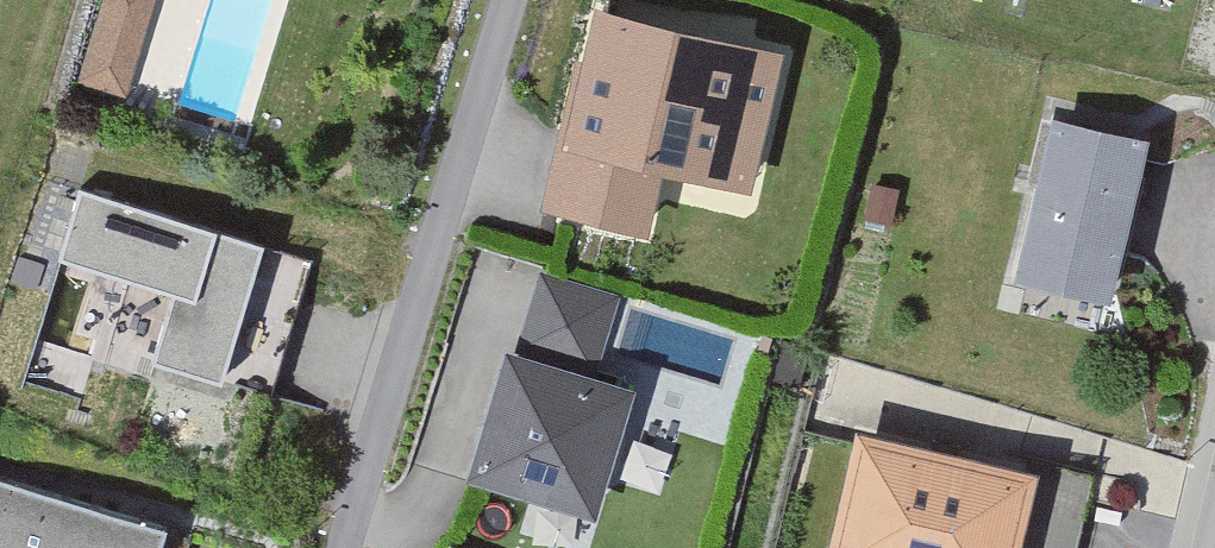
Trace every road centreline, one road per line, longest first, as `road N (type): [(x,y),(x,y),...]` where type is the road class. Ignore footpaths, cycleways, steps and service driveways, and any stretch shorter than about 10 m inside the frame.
road 1 (residential): [(344,547),(508,0)]

